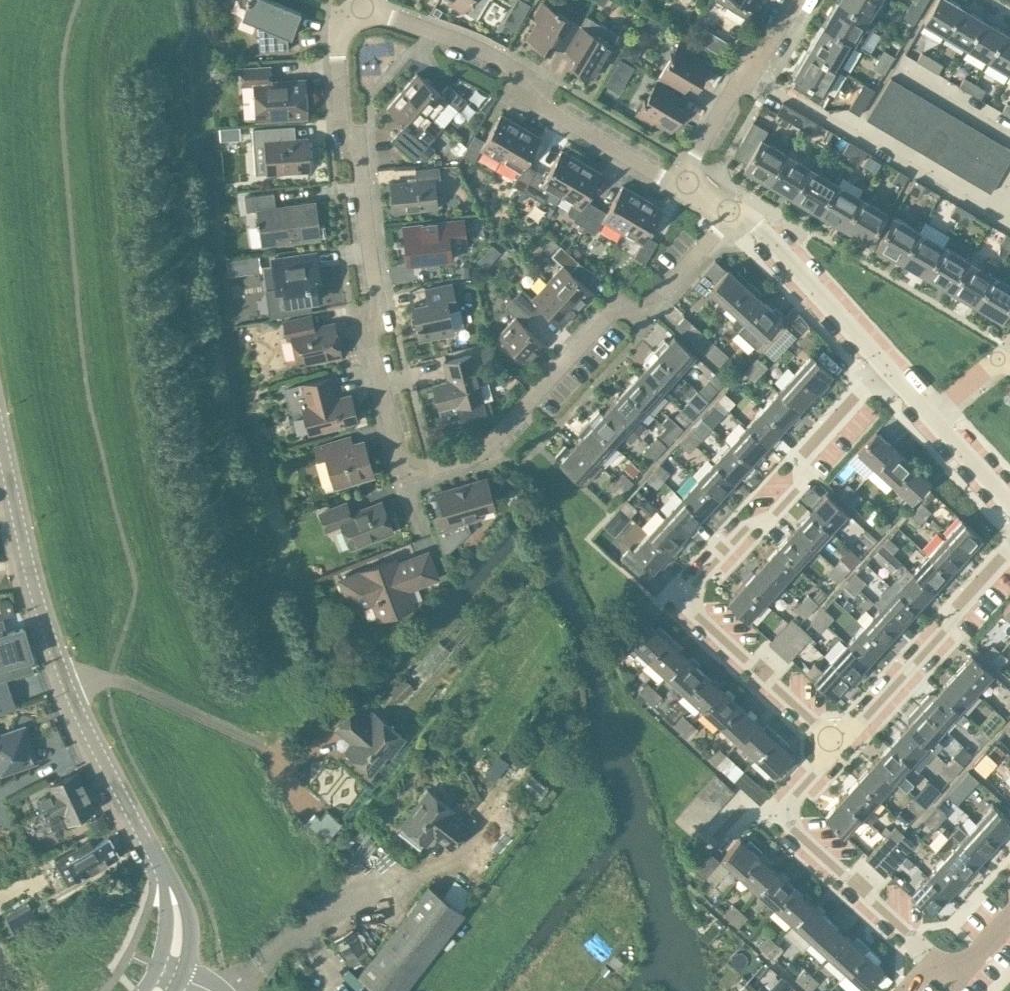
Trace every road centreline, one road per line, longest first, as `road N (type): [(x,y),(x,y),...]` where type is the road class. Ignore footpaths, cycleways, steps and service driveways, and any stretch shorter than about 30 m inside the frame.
road 1 (residential): [(730,208),(659,301),(616,307),(482,452),(404,478),(371,335),(377,302),(338,69),(339,29),(356,10)]
road 2 (unclassified): [(177,973),(180,911),(53,648),(0,447)]
road 3 (residential): [(827,732),(678,594),(883,365)]
road 4 (residential): [(691,185),(535,100),(504,63),(449,35),(356,10)]
road 5 (residential): [(934,954),(762,805),(827,732)]
road 6 (residential): [(996,206),(743,74)]
road 7 (residential): [(827,732),(1009,526)]
road 8 (residential): [(883,365),(730,208)]
road 9 (residential): [(743,74),(691,185)]

